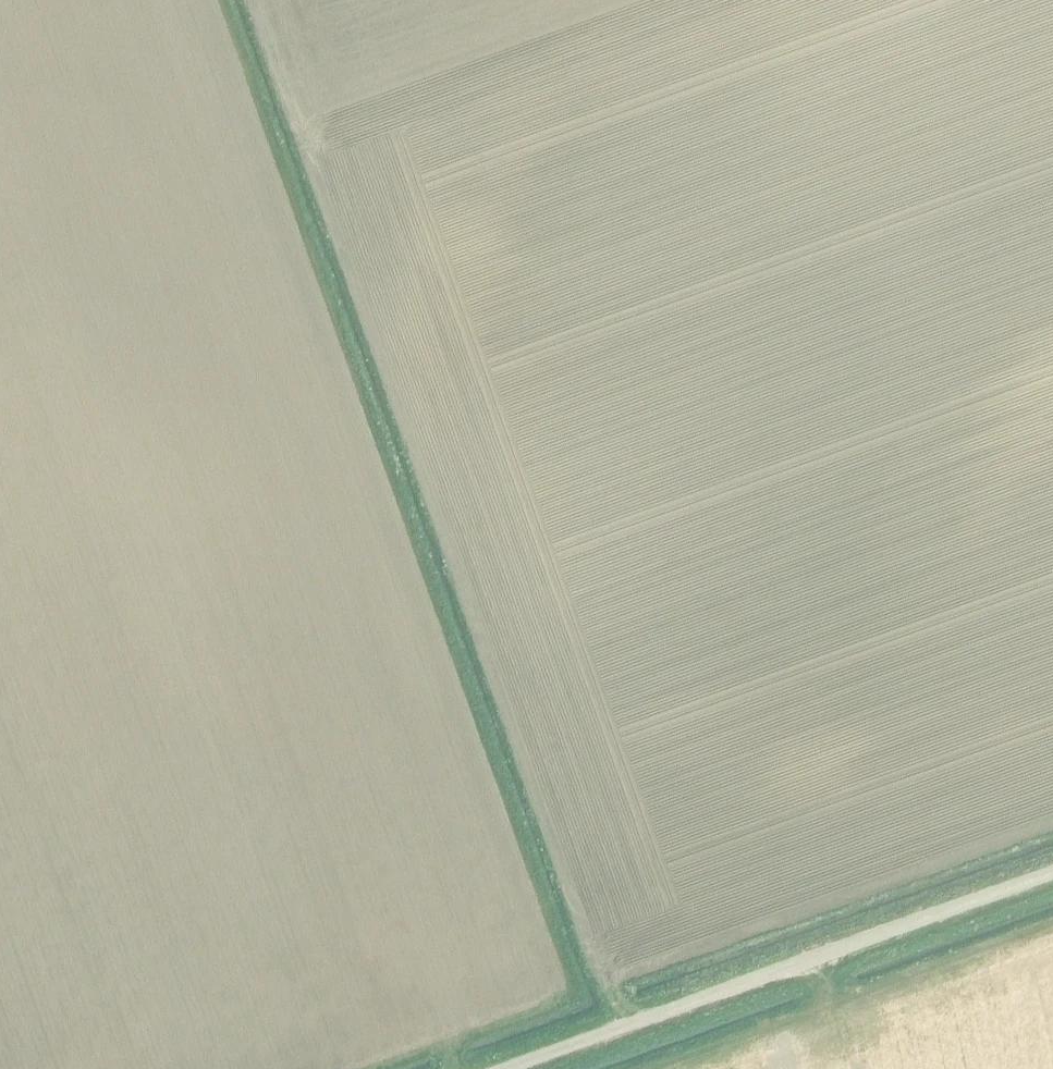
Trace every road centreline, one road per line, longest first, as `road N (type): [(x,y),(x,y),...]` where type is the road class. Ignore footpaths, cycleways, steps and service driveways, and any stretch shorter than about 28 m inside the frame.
road 1 (unclassified): [(506,1068),(1052,872)]

